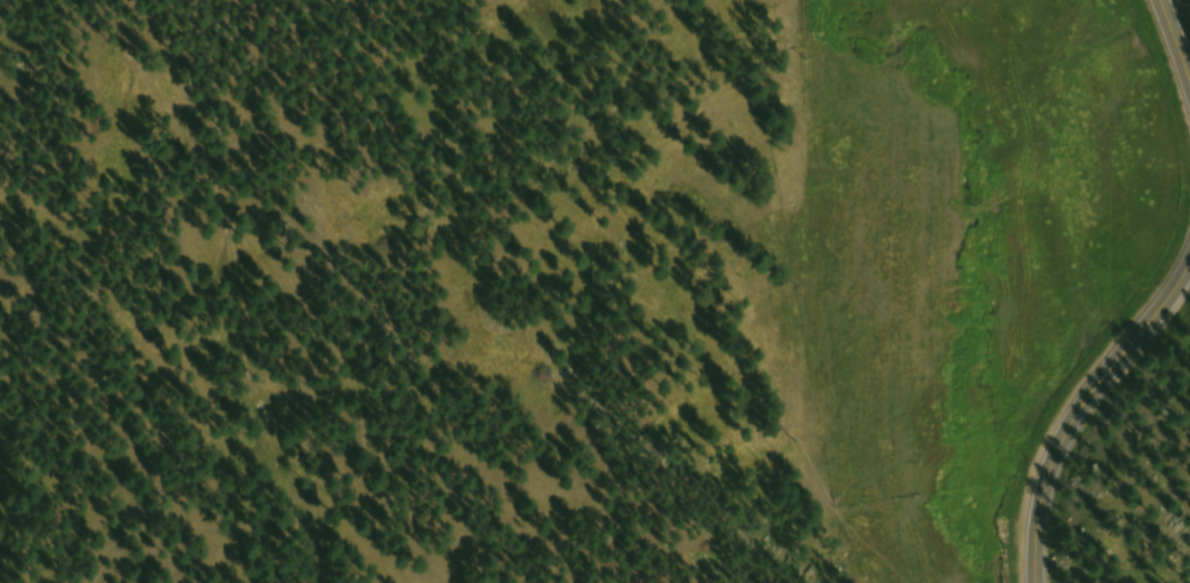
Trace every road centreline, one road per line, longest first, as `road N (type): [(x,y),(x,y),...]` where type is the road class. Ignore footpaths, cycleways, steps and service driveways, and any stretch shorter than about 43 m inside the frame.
road 1 (secondary): [(1040,582),(1037,531),(1051,467),(1189,289)]

